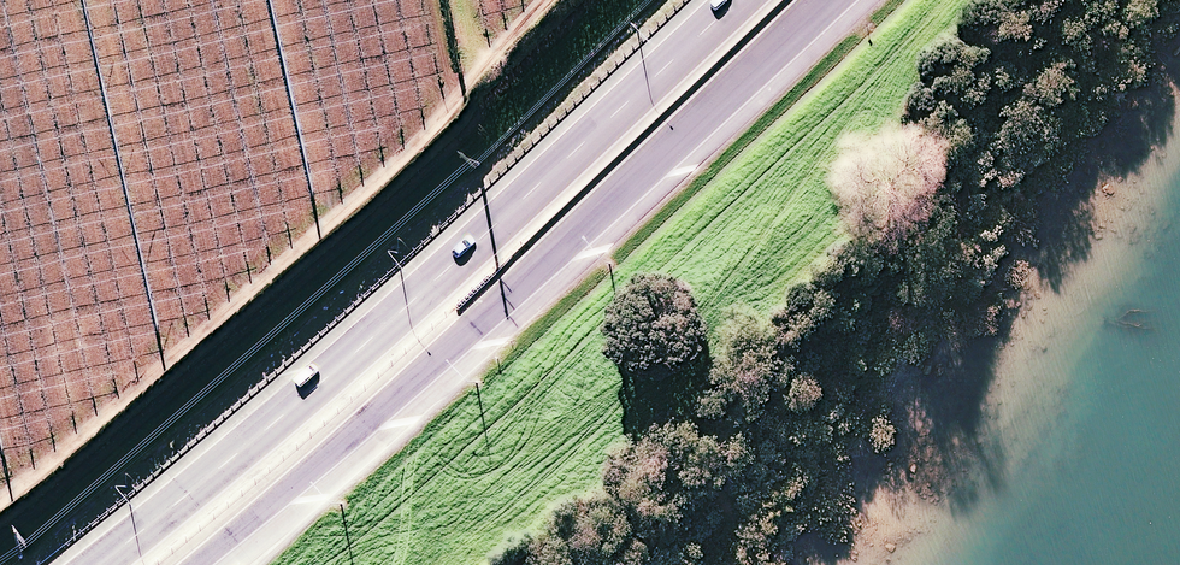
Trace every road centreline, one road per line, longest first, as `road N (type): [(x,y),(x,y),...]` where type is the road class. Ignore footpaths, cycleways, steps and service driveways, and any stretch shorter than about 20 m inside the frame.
road 1 (trunk): [(95,564),(322,384),(744,0)]
road 2 (trunk): [(835,0),(609,208),(189,564)]

